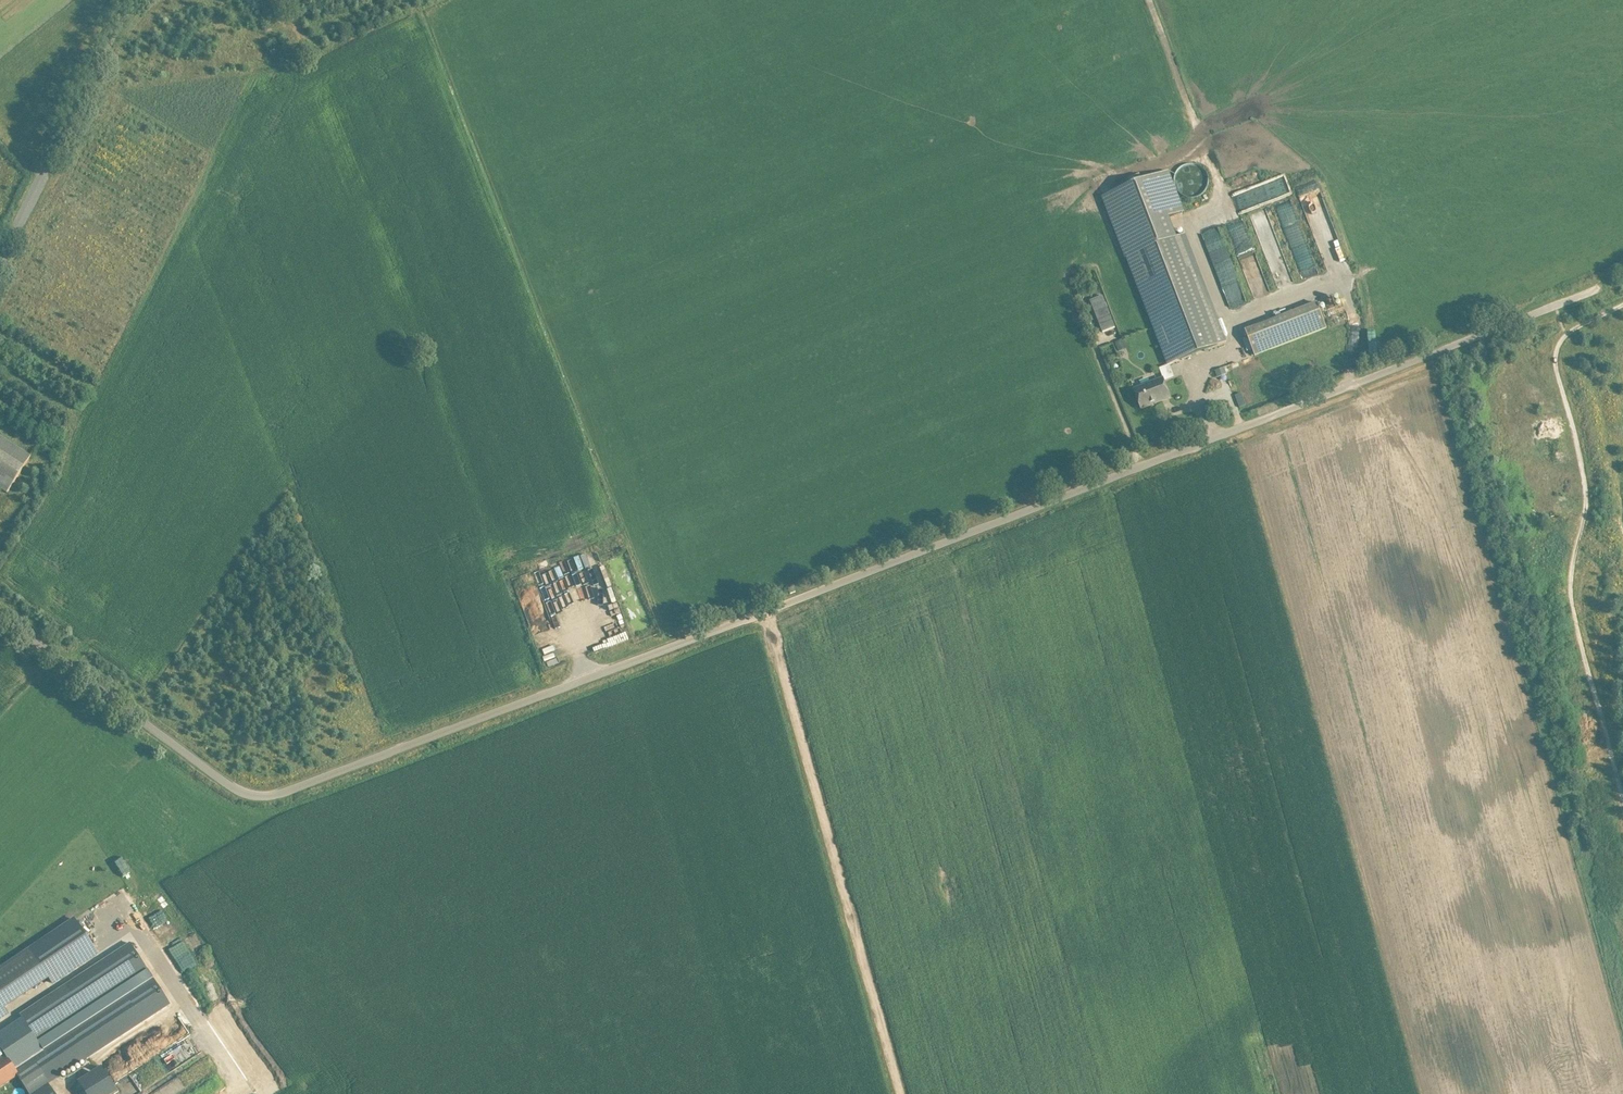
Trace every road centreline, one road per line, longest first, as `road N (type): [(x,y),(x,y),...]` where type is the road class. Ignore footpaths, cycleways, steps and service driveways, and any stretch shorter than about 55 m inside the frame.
road 1 (unclassified): [(765,613),(1597,290)]
road 2 (unclassified): [(765,613),(269,797),(222,781),(0,615)]
road 3 (track): [(900,1093),(765,613)]
road 4 (unclassified): [(0,261),(134,0)]

